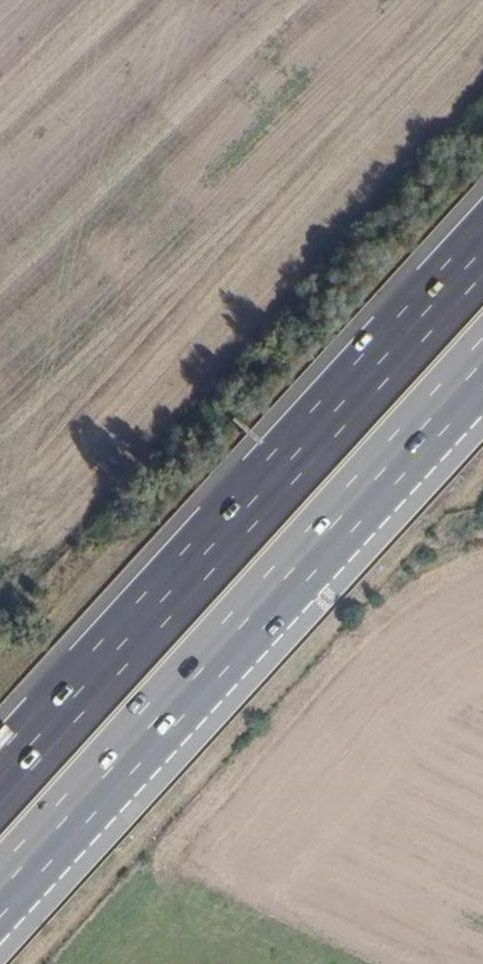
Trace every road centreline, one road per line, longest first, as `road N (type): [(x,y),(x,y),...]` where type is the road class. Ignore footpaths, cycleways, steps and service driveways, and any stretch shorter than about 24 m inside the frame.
road 1 (motorway): [(482,249),(0,779)]
road 2 (motorway): [(0,904),(482,375)]

